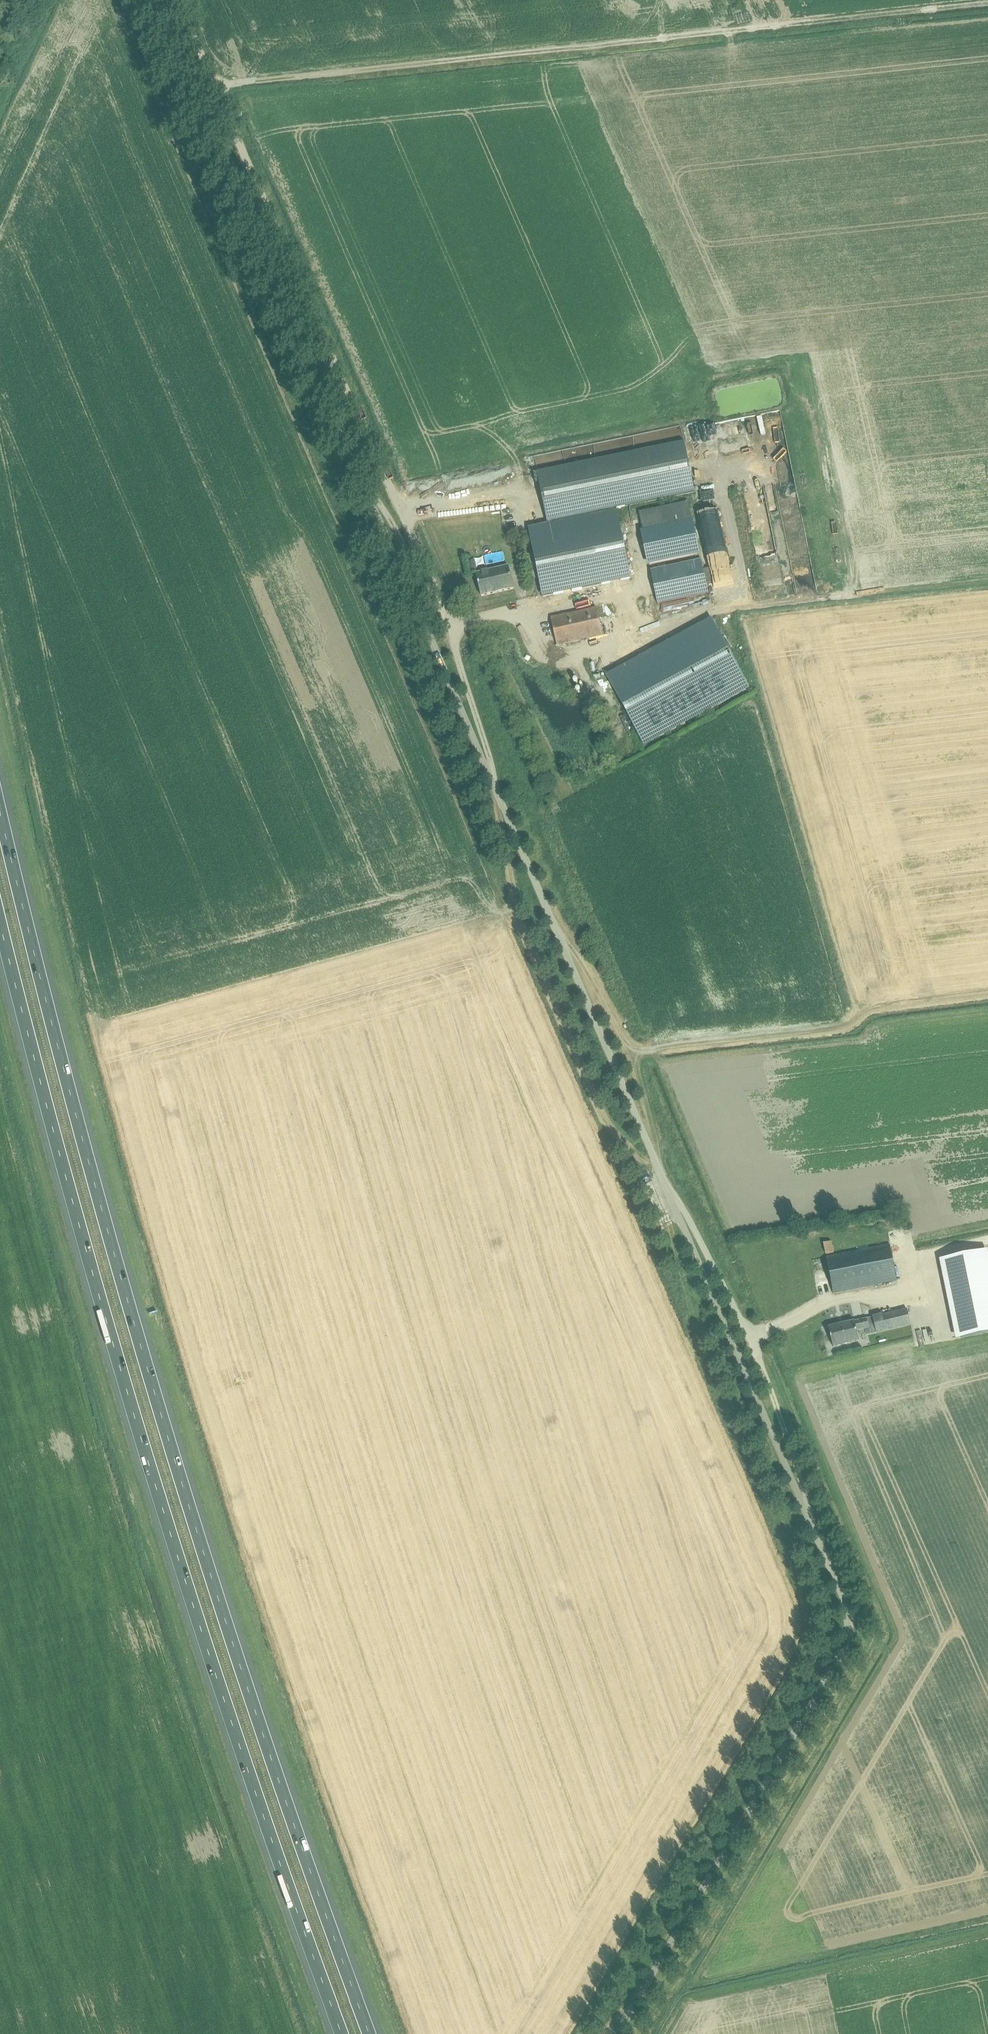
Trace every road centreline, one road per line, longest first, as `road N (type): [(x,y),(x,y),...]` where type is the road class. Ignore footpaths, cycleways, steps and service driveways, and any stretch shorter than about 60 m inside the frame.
road 1 (unclassified): [(615,2033),(834,1652),(840,1601),(161,0)]
road 2 (motorway): [(370,2033),(172,1450),(0,813)]
road 3 (motorway): [(0,922),(142,1442),(342,2033)]

